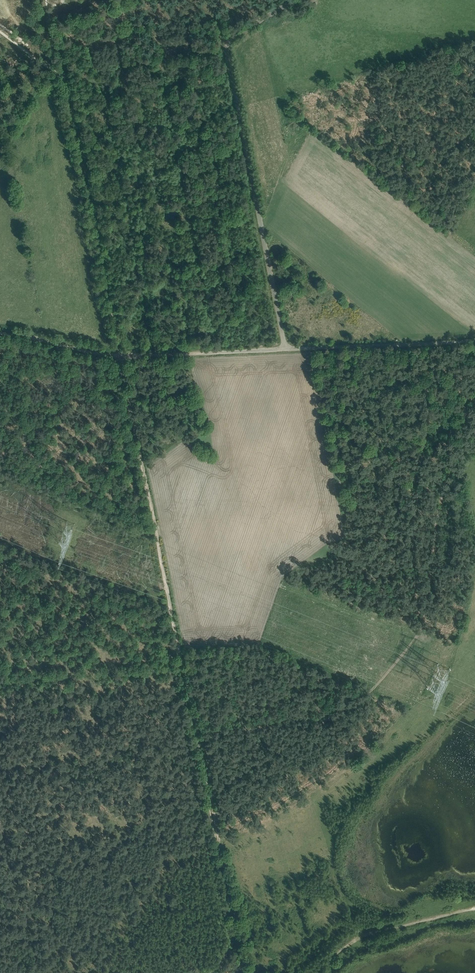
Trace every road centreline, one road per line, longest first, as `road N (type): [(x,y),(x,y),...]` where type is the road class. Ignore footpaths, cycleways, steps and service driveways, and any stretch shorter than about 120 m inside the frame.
road 1 (track): [(121,354),(209,793)]
road 2 (unclassified): [(286,348),(229,50),(233,38),(296,0)]
road 3 (unclassified): [(286,348),(474,341)]
road 4 (track): [(474,908),(354,938),(311,972)]
road 5 (track): [(209,793),(243,968)]
road 6 (unclassified): [(150,356),(286,348)]
road 7 (track): [(121,354),(0,331)]

